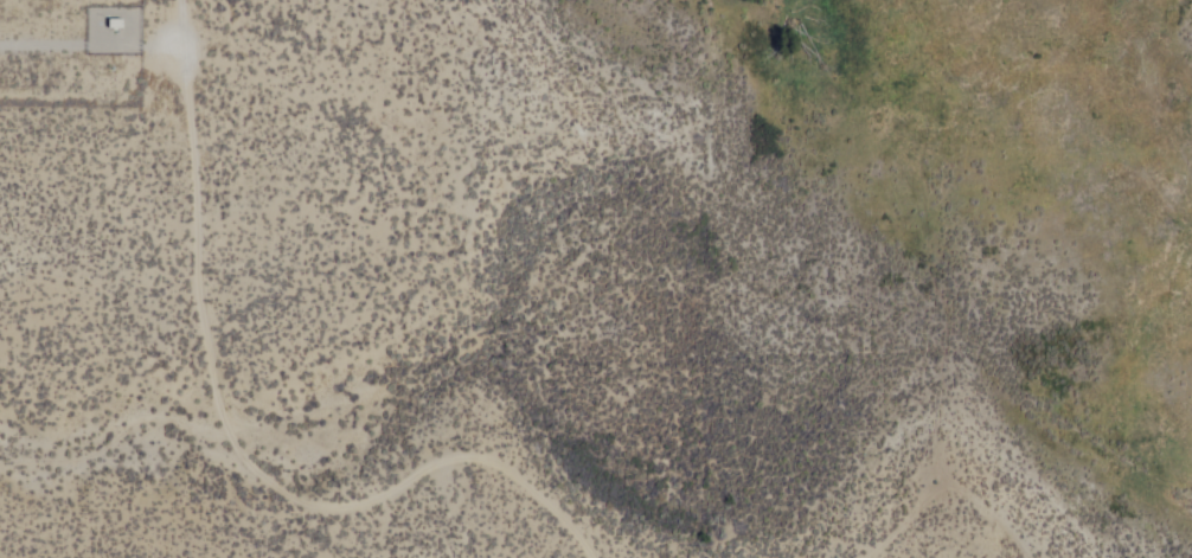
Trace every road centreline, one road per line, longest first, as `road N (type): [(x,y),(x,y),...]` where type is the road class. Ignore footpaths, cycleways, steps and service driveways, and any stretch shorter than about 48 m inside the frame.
road 1 (track): [(589,557),(510,475),(473,455),(436,464),(392,496),(325,513),(280,492),(232,447),(200,299),(183,0)]
road 2 (track): [(1031,557),(961,490),(940,486),(862,557)]

